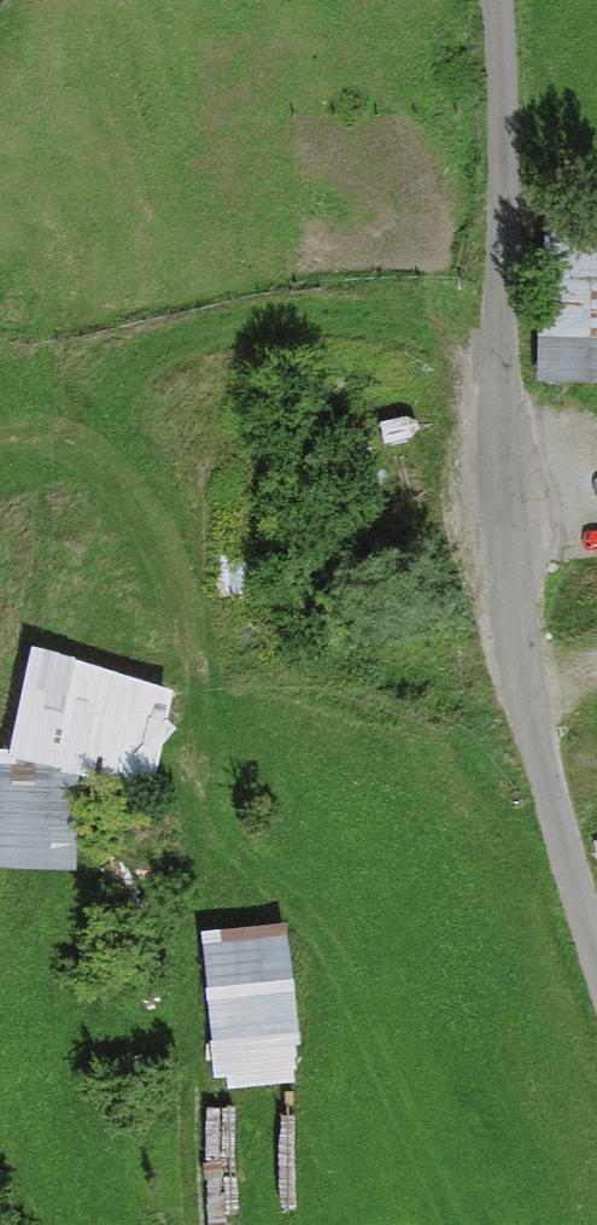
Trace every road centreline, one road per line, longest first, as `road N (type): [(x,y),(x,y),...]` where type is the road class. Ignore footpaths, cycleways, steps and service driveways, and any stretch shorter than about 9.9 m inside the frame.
road 1 (unclassified): [(496,0),(507,173),(495,506),(528,704),(596,952)]
road 2 (track): [(0,310),(504,246)]
road 3 (track): [(191,851),(199,1224)]

